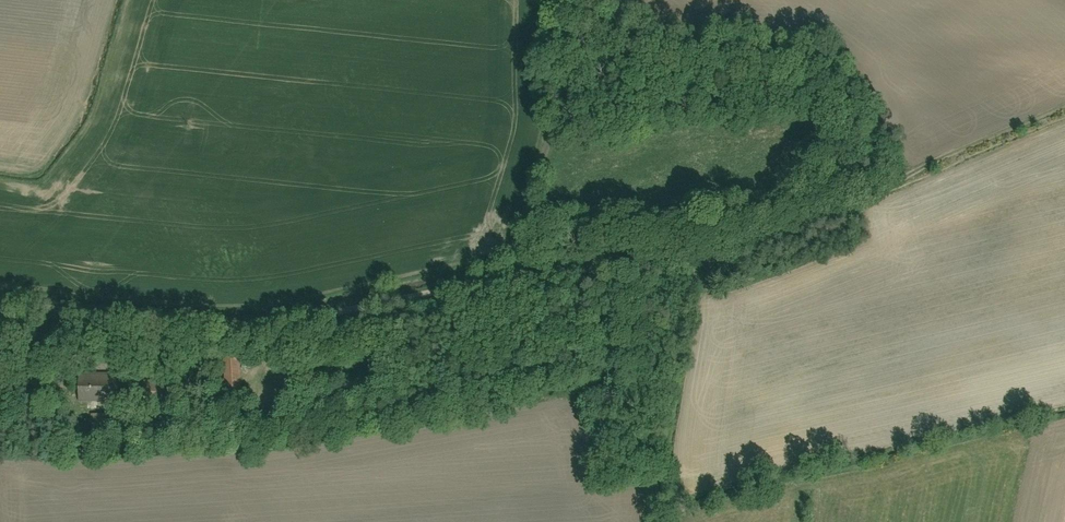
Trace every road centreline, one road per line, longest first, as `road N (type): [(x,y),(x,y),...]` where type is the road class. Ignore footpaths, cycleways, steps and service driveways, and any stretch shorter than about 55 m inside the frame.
road 1 (residential): [(0,305),(254,325),(514,278),(537,156),(576,66),(570,0)]
road 2 (track): [(1064,118),(688,268),(514,278)]

